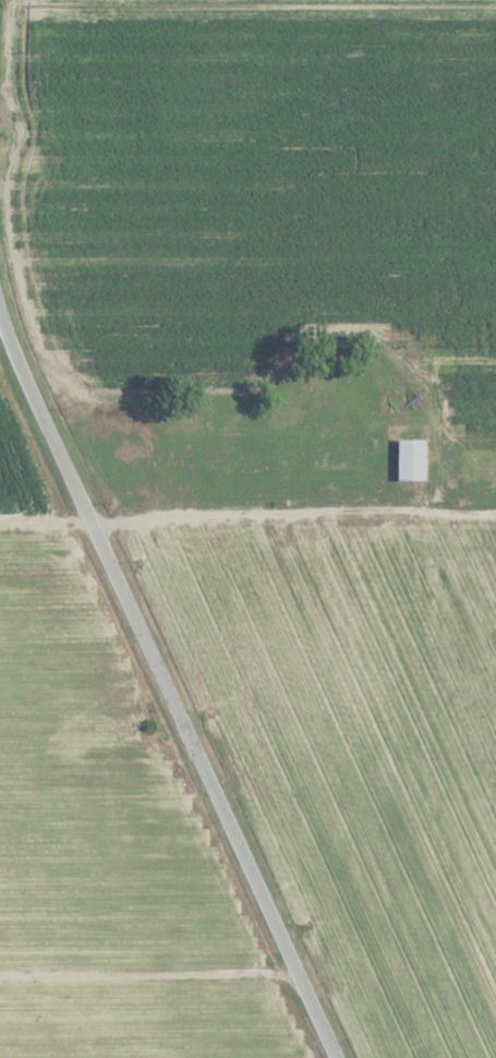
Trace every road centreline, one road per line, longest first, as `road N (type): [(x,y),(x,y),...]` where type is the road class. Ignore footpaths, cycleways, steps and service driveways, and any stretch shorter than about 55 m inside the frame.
road 1 (secondary): [(333,1057),(0,323)]
road 2 (track): [(495,514),(0,527)]
road 3 (track): [(0,983),(297,978)]

